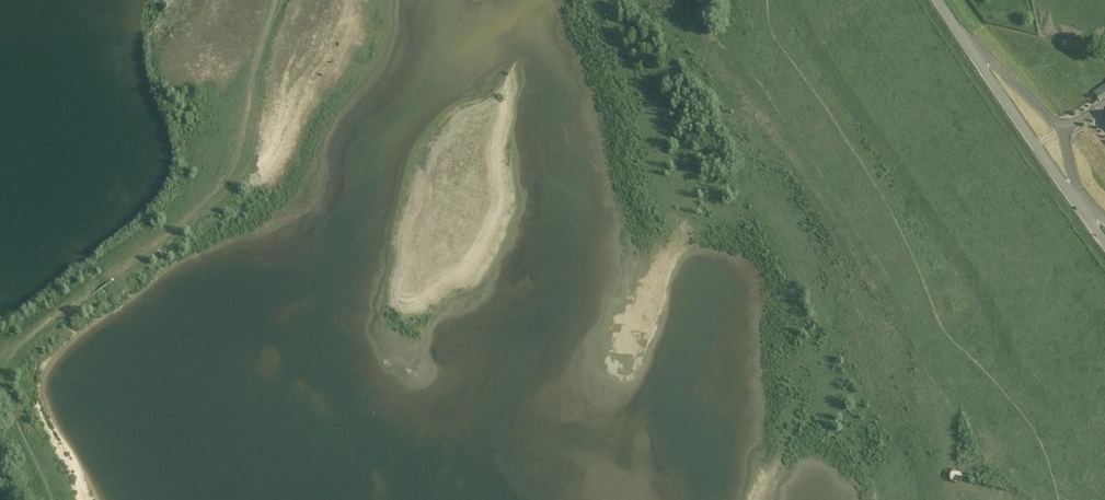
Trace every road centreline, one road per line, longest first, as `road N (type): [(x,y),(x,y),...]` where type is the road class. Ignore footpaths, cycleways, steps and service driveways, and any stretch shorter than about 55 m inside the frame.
road 1 (tertiary): [(1104,242),(937,0)]

